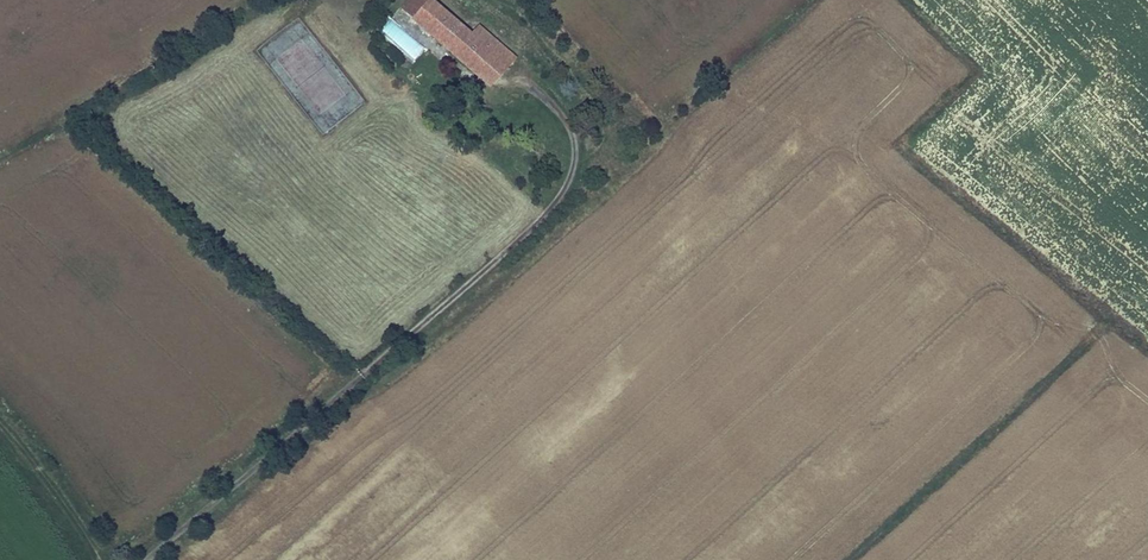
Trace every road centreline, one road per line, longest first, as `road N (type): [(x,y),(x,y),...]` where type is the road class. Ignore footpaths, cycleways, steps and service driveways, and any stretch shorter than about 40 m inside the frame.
road 1 (track): [(0,420),(102,559)]

